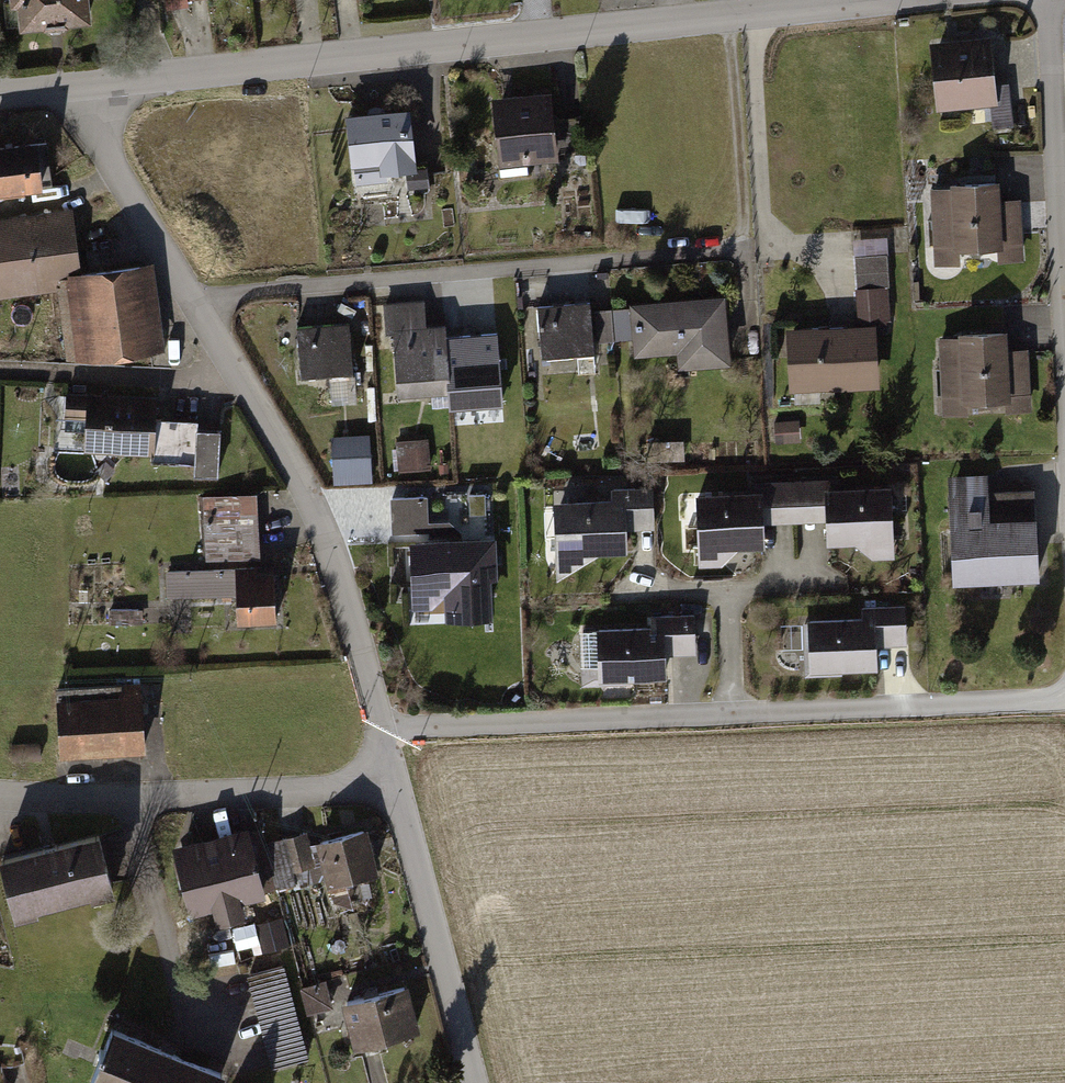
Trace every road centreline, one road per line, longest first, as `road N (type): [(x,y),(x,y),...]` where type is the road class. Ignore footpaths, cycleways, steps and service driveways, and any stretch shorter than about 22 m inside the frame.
road 1 (residential): [(858,2),(70,88)]
road 2 (residential): [(383,727),(336,561),(292,462),(70,88)]
road 3 (residential): [(1053,700),(383,727)]
road 4 (residential): [(393,785),(150,797),(0,793)]
road 5 (residential): [(1064,332),(1049,0)]
road 6 (residential): [(472,1082),(393,785)]

